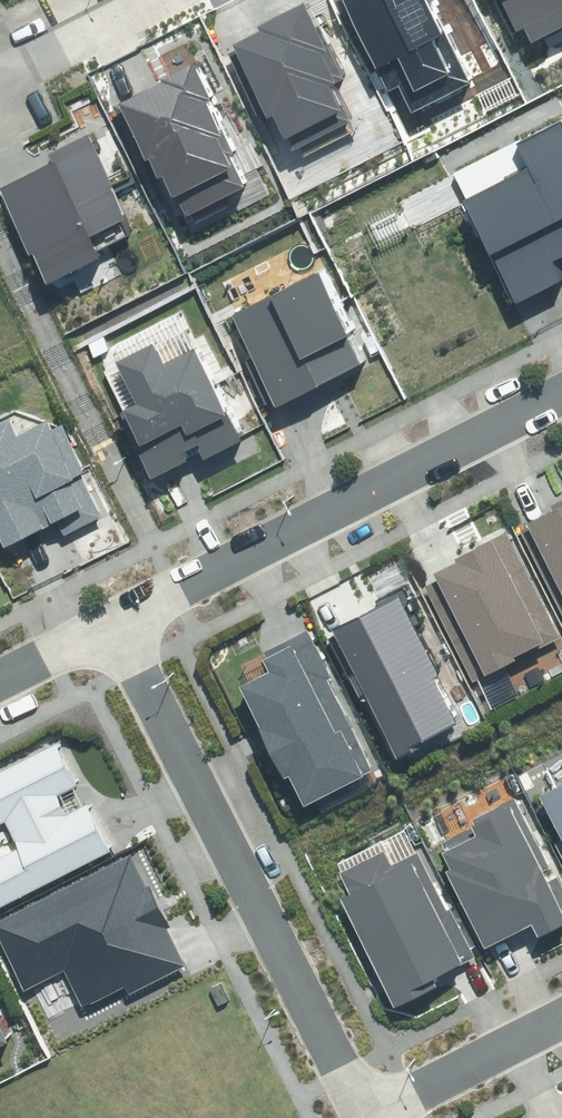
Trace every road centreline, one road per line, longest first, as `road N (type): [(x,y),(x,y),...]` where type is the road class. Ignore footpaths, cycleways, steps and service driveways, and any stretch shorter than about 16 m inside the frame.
road 1 (residential): [(370,1117),(117,618)]
road 2 (residential): [(117,618),(561,385)]
road 3 (residential): [(380,1117),(561,1023)]
road 4 (residential): [(1,63),(126,0)]
road 5 (residential): [(0,675),(117,618)]

